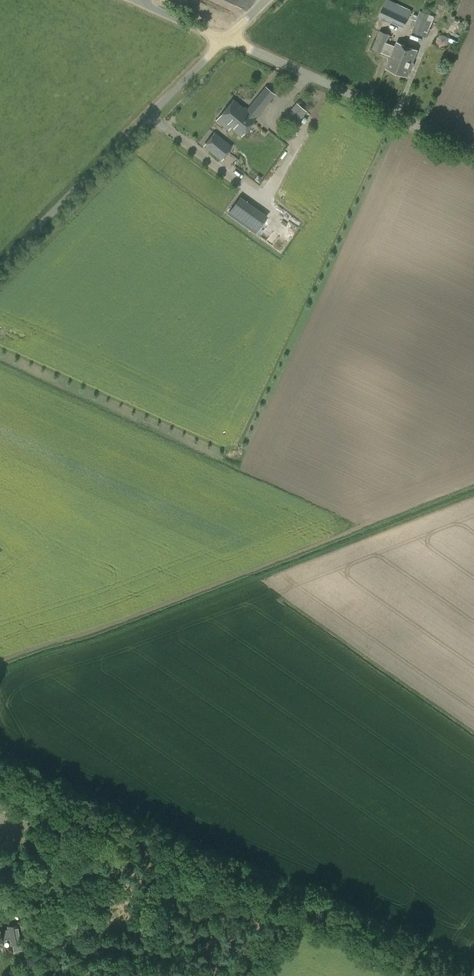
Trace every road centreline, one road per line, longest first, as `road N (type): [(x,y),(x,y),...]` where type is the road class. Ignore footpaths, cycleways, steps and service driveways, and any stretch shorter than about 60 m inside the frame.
road 1 (unclassified): [(0,264),(226,39)]
road 2 (unclassified): [(473,151),(226,39)]

